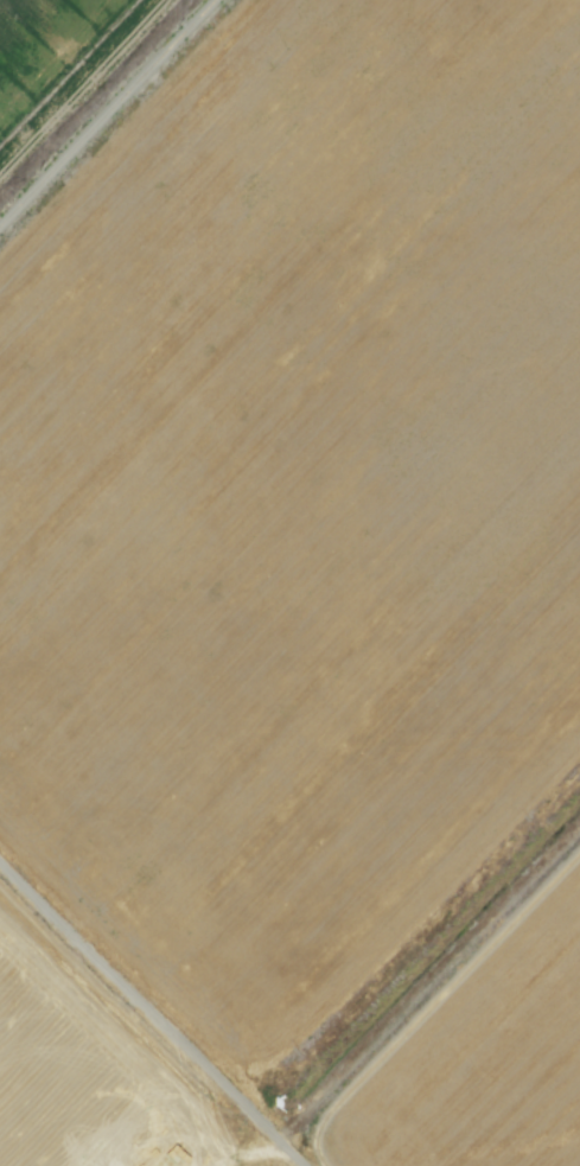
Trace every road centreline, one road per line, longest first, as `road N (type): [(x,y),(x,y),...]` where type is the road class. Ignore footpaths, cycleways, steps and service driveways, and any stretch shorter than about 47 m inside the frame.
road 1 (track): [(0,858),(310,1165)]
road 2 (track): [(201,0),(0,219)]

